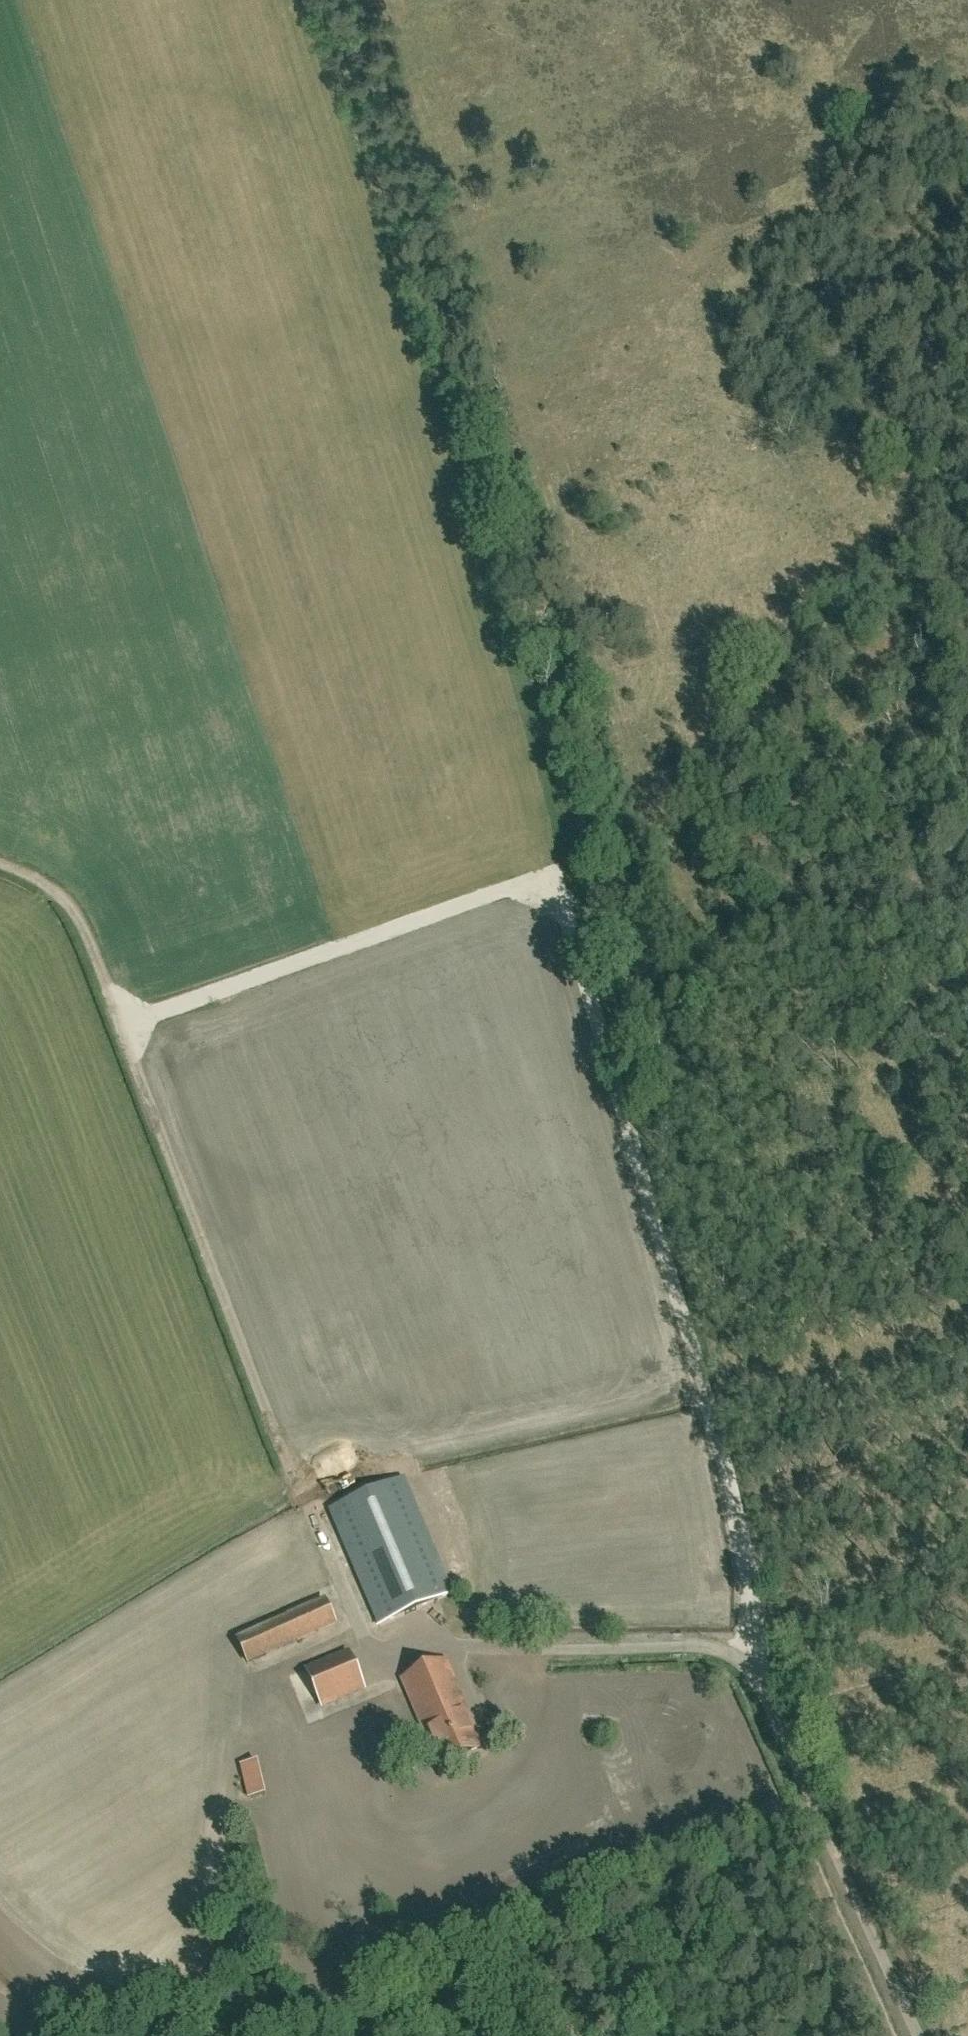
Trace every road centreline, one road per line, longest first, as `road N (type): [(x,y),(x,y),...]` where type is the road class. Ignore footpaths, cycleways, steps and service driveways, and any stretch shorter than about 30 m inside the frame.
road 1 (unclassified): [(915,2035),(727,1645),(683,1632),(474,1637)]

